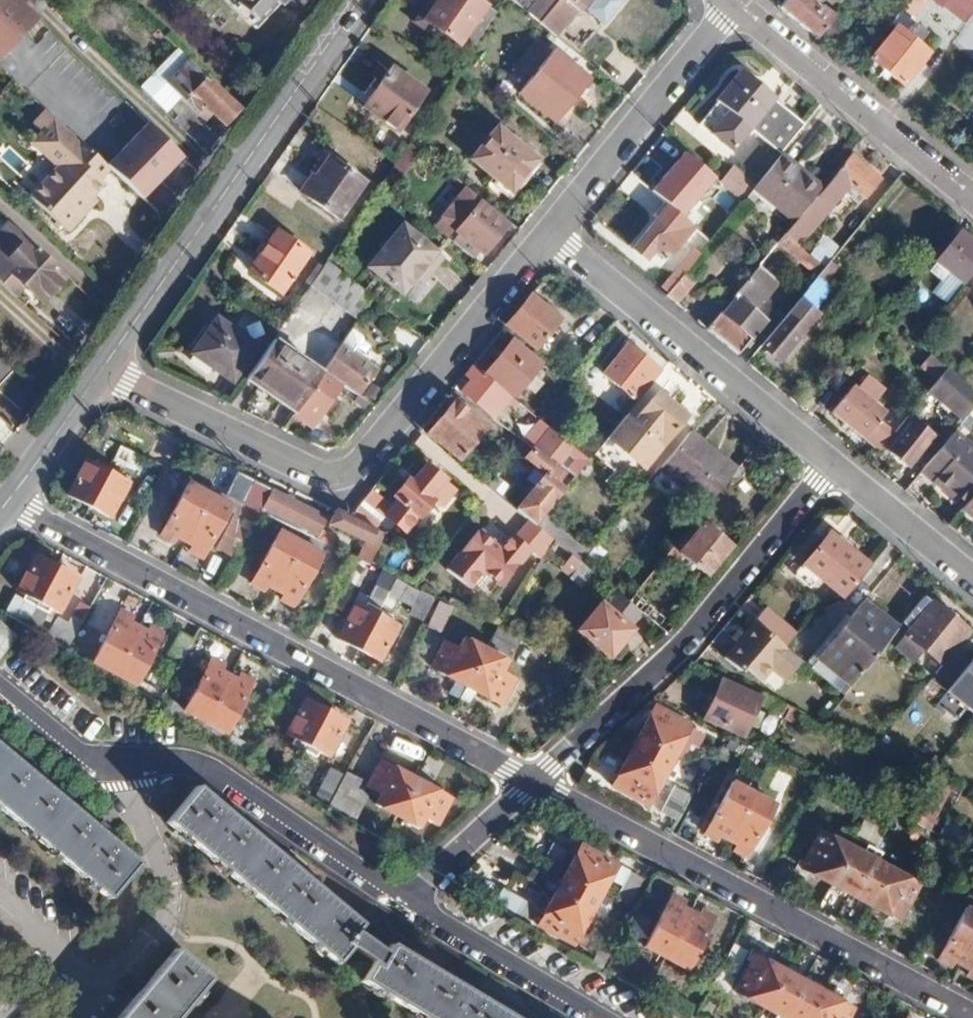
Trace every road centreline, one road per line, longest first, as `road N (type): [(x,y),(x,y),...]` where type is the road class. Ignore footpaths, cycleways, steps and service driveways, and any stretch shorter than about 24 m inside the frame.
road 1 (residential): [(6,499),(534,783)]
road 2 (residential): [(553,230),(388,434),(339,477),(100,372)]
road 3 (residential): [(534,783),(972,1017)]
road 4 (residential): [(411,896),(217,770),(76,750),(0,690)]
road 5 (tertiary): [(100,372),(361,0)]
road 6 (residential): [(534,783),(683,655),(832,464)]
road 7 (residential): [(832,464),(553,230)]
road 8 (residential): [(739,5),(972,198)]
road 9 (residential): [(739,5),(553,230)]
road 10 (residential): [(608,1017),(411,896)]
road 11 (residential): [(972,579),(832,464)]
road 12 (residential): [(411,896),(534,783)]
road 13 (tertiary): [(6,499),(100,372)]

